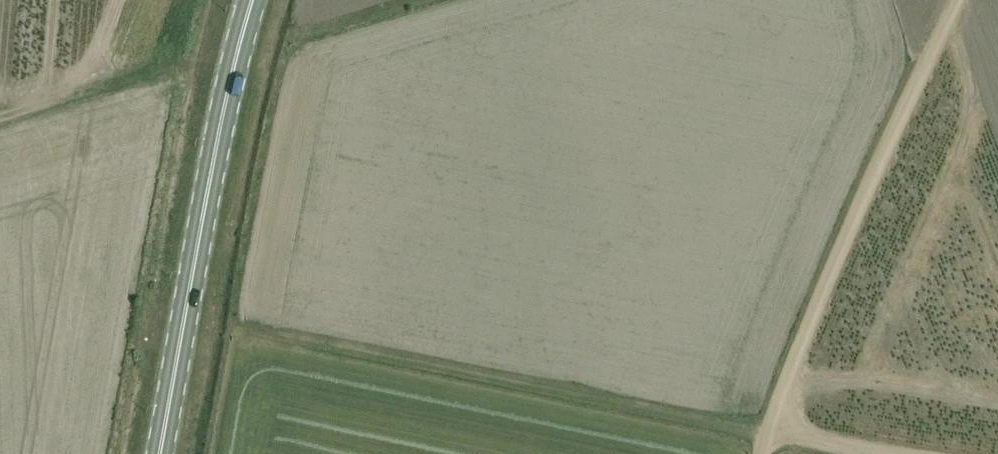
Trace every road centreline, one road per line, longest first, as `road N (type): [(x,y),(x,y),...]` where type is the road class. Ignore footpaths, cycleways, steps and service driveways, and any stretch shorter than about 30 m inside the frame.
road 1 (track): [(890,453),(248,329)]
road 2 (unclassified): [(763,453),(843,241),(955,0)]
road 3 (tertiary): [(159,453),(197,225),(248,0)]
road 4 (track): [(166,71),(0,120)]

